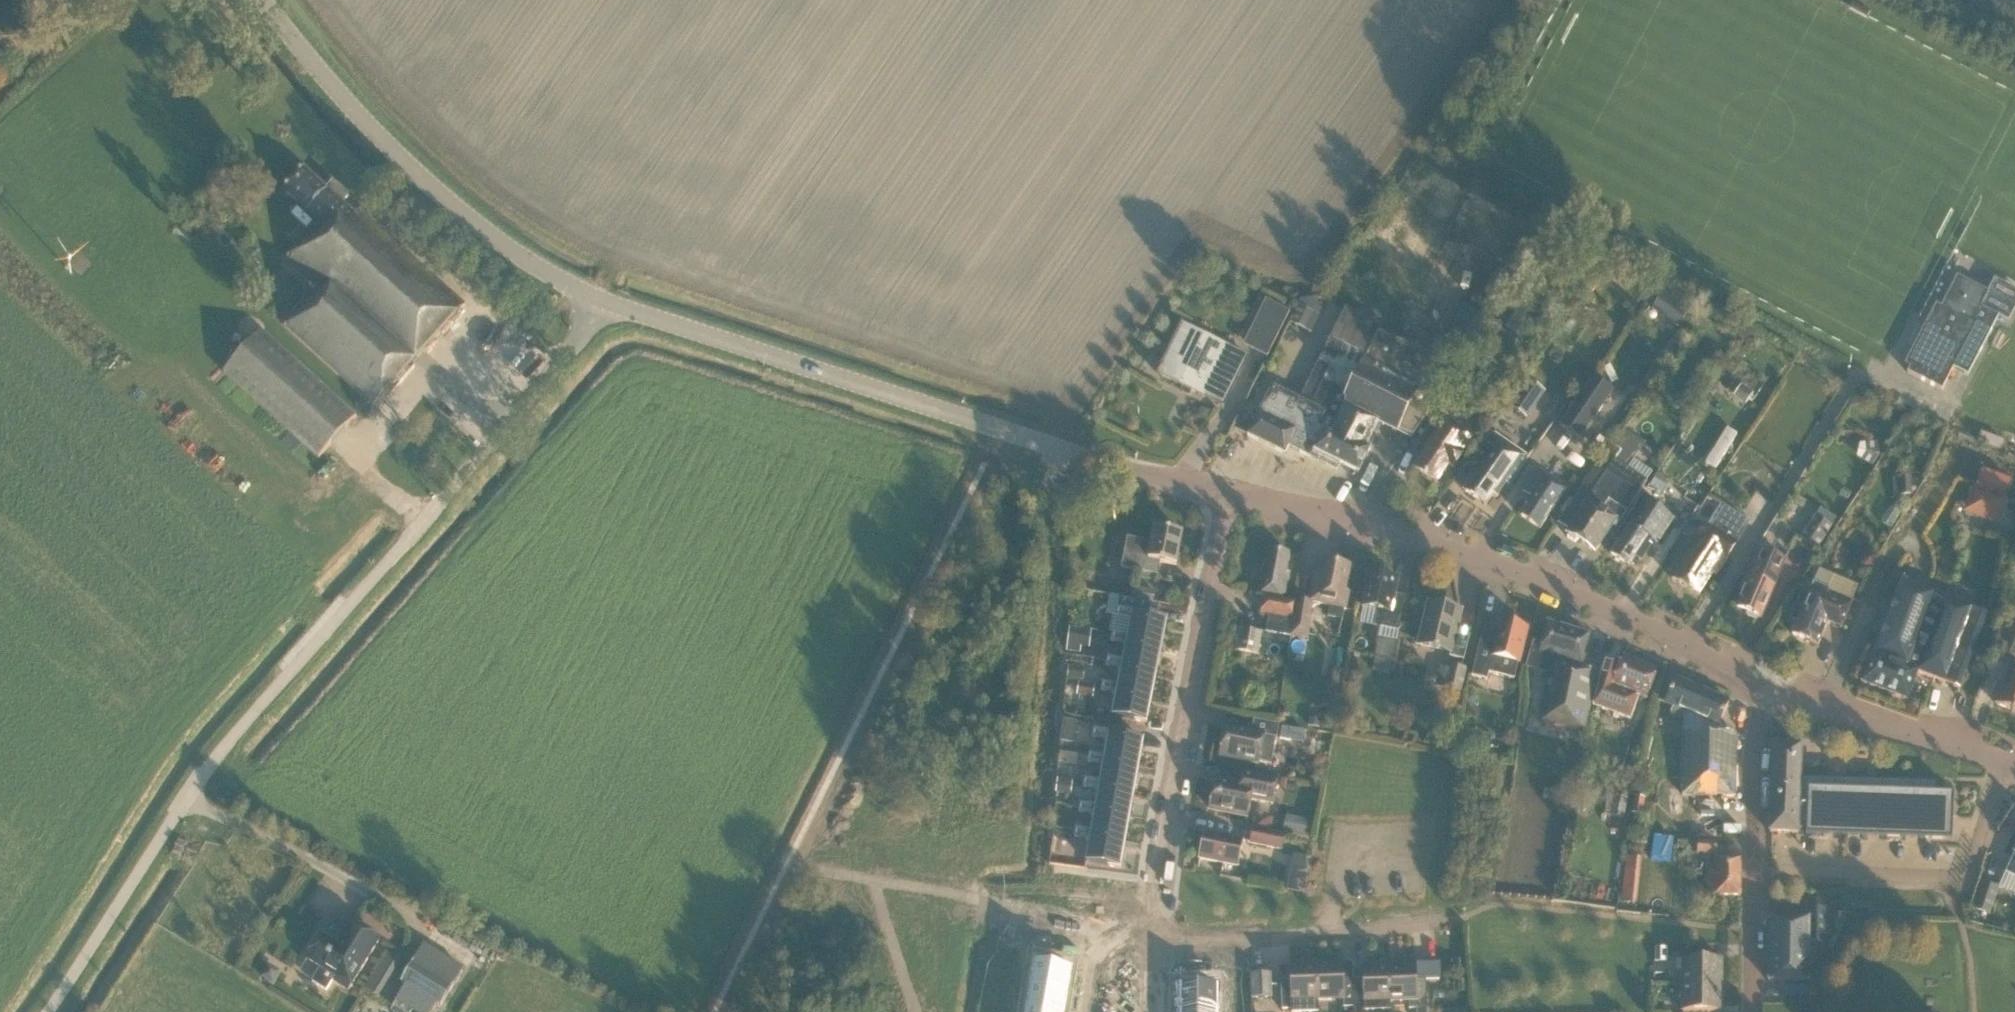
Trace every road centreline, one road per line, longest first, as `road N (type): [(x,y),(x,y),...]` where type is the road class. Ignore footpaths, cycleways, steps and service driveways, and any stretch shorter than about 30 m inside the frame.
road 1 (unclassified): [(46,1011),(224,749),(574,344),(597,301)]
road 2 (tertiary): [(1229,497),(906,404),(597,301)]
road 3 (tertiary): [(1762,697),(1685,645),(1526,577),(1229,497)]
road 4 (tertiary): [(597,301),(520,255),(418,174),(326,85),(264,0)]
road 5 (residential): [(1147,941),(1173,765),(1229,497)]
road 6 (residential): [(1751,1011),(1762,697)]
road 7 (residential): [(1147,941),(1441,922)]
road 8 (tertiary): [(2014,766),(1762,697)]

